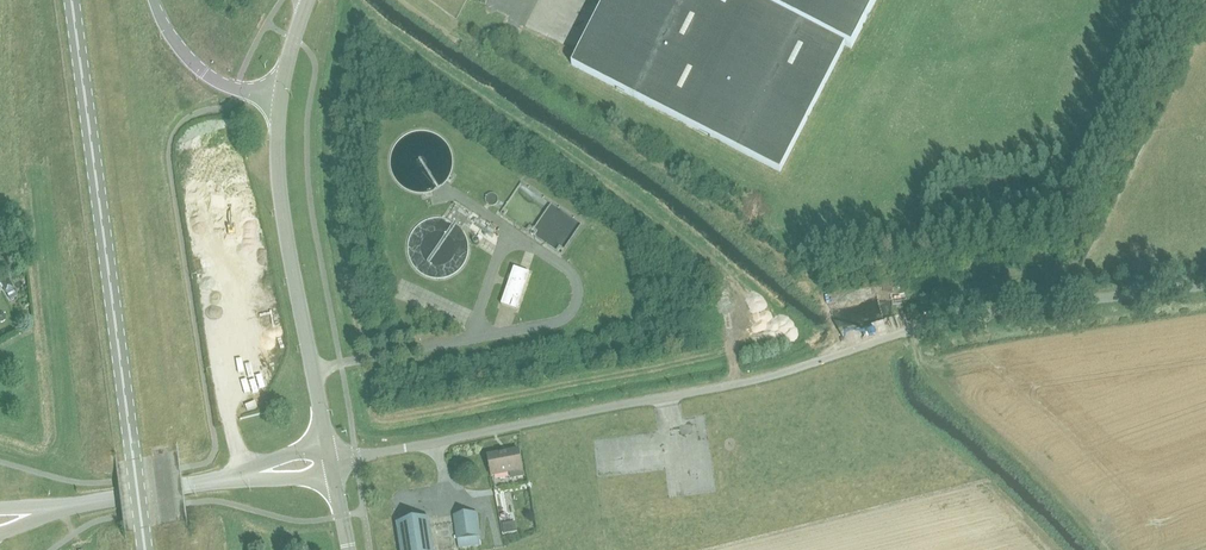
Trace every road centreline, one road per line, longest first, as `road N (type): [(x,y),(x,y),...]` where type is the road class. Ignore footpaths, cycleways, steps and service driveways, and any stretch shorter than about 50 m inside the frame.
road 1 (tertiary): [(332,460),(756,380),(980,313),(1205,287)]
road 2 (tertiary): [(71,0),(145,549)]
road 3 (tertiary): [(332,460),(283,212),(281,96)]
road 4 (tertiary): [(44,511),(332,460)]
road 5 (tertiary): [(281,96),(202,71),(154,0)]

